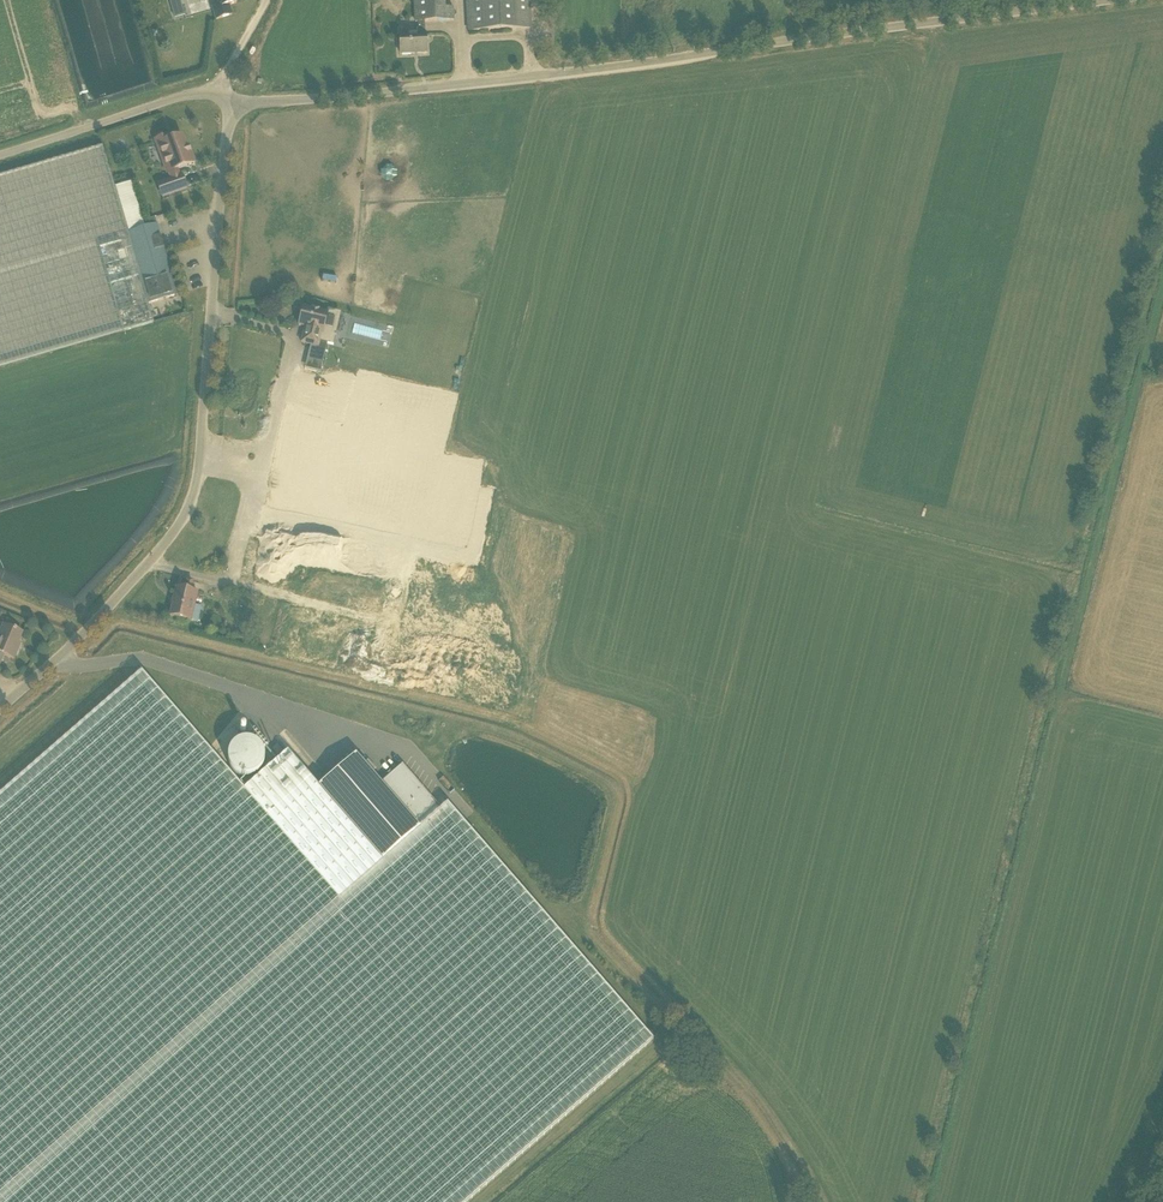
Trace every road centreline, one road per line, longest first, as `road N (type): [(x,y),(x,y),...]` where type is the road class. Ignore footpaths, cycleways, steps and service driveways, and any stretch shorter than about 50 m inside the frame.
road 1 (unclassified): [(230,99),(316,100),(550,75),(1104,0)]
road 2 (unclassified): [(0,708),(80,637),(178,528),(192,501),(230,99)]
road 3 (unclassified): [(0,155),(175,99),(230,99)]

